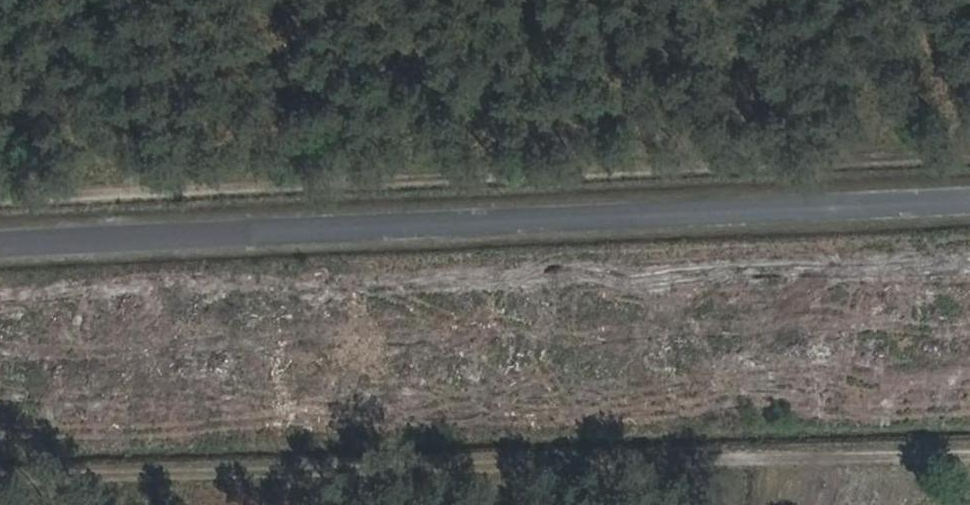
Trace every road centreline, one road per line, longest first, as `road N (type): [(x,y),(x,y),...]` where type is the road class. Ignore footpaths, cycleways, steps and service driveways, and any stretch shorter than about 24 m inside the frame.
road 1 (tertiary): [(0,239),(969,197)]
road 2 (track): [(0,445),(969,409)]

